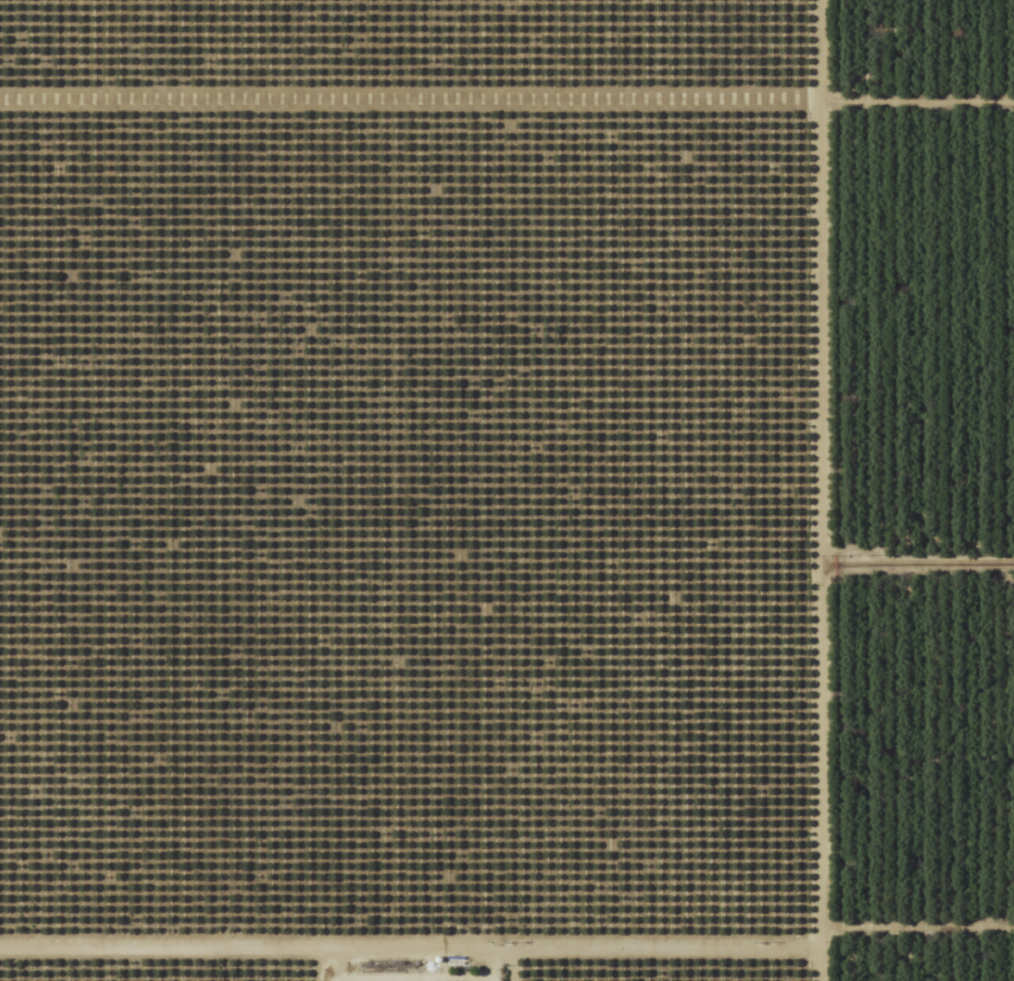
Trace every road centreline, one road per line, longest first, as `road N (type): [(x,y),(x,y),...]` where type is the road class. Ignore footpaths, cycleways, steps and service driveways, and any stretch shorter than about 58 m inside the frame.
road 1 (residential): [(814,980),(813,0)]

